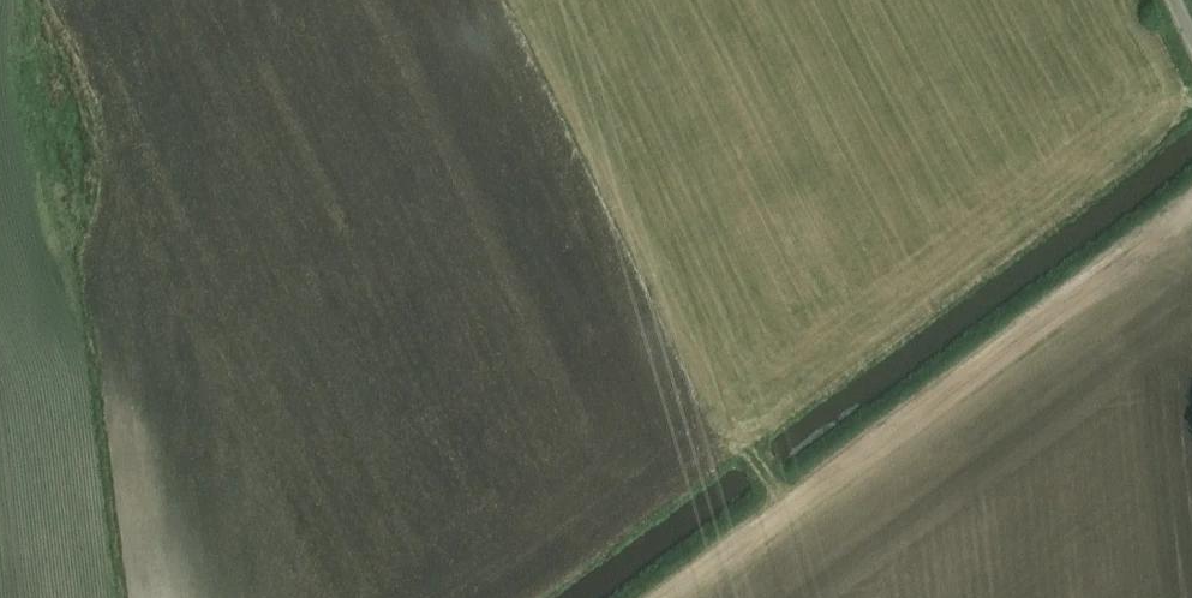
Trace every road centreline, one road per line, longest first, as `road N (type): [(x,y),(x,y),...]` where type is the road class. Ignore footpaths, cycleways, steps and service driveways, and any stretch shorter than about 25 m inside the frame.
road 1 (track): [(674,597),(1191,209)]

